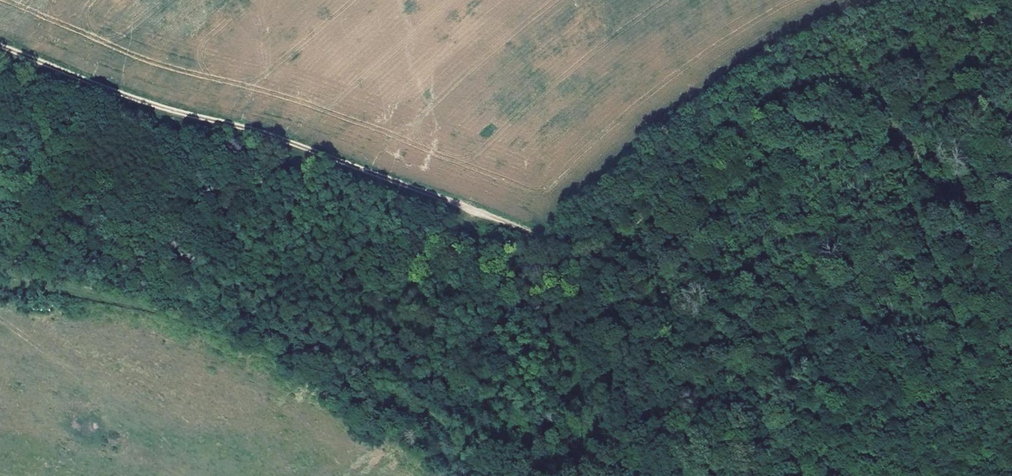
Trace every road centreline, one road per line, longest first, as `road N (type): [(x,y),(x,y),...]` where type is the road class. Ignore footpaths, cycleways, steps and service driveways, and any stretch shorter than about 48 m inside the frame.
road 1 (track): [(0,52),(527,242),(621,250),(688,343),(868,433),(935,475)]
road 2 (track): [(621,250),(756,115),(1011,34)]
road 3 (track): [(1011,425),(884,74)]

